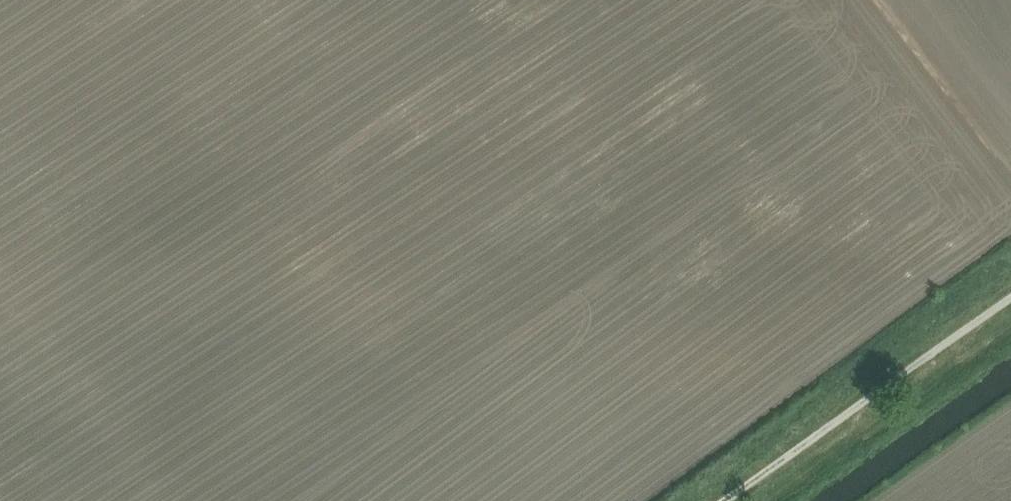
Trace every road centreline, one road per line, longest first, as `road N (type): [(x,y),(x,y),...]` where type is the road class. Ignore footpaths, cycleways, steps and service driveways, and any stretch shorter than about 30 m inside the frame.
road 1 (track): [(1010,335),(779,500)]

